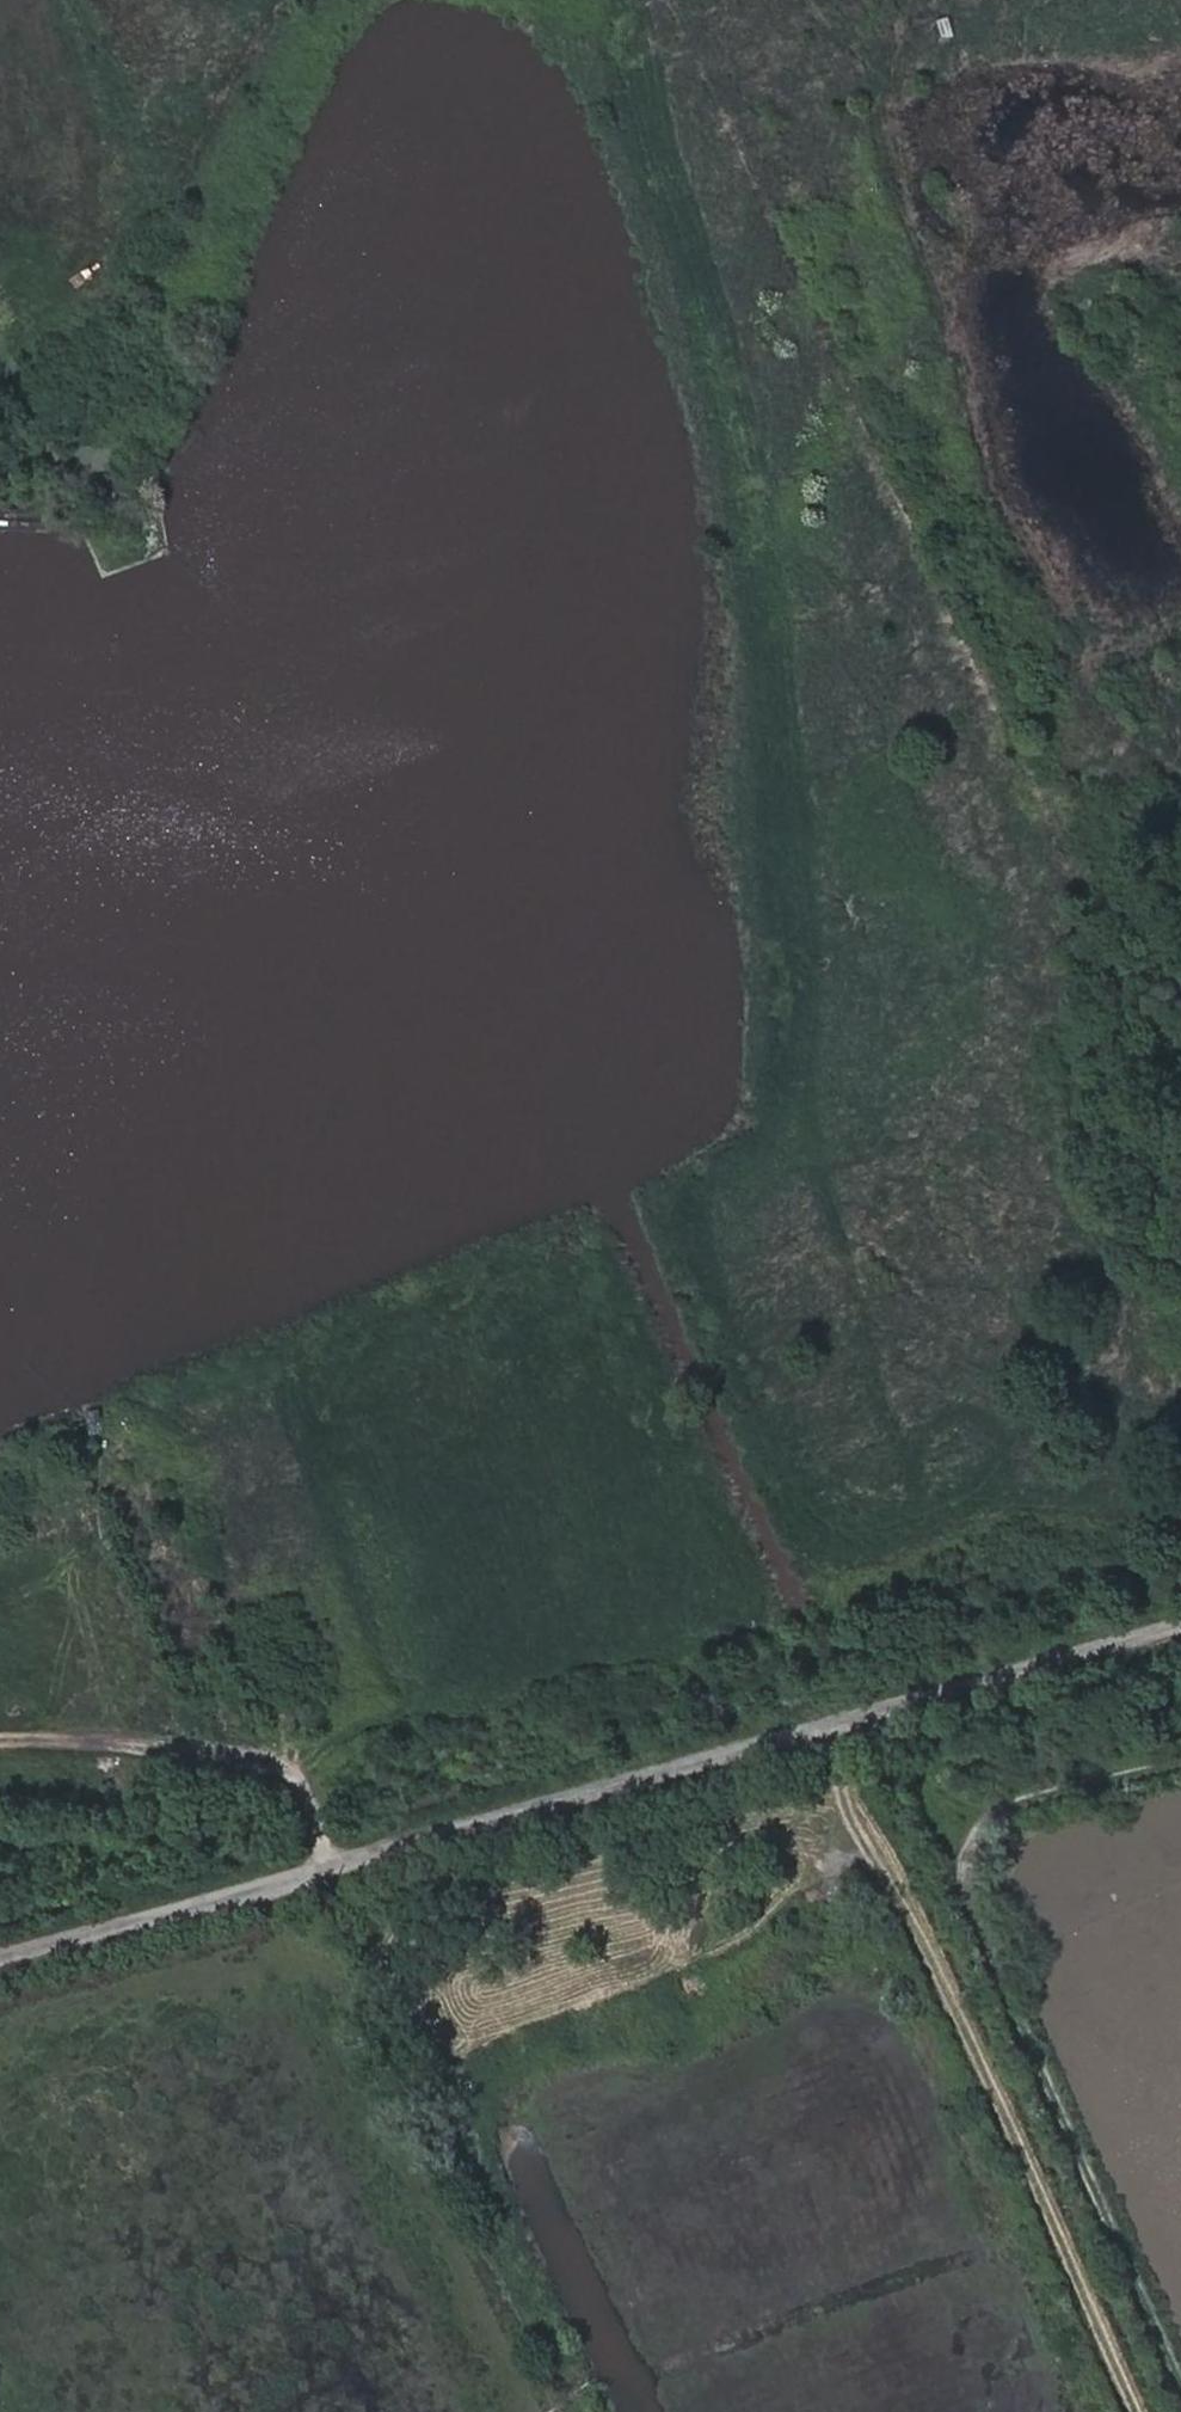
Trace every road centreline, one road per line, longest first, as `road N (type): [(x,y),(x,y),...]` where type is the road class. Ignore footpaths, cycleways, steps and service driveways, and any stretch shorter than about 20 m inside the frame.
road 1 (unclassified): [(0,1966),(710,1780),(1180,1636)]
road 2 (track): [(710,1780),(995,2411)]

